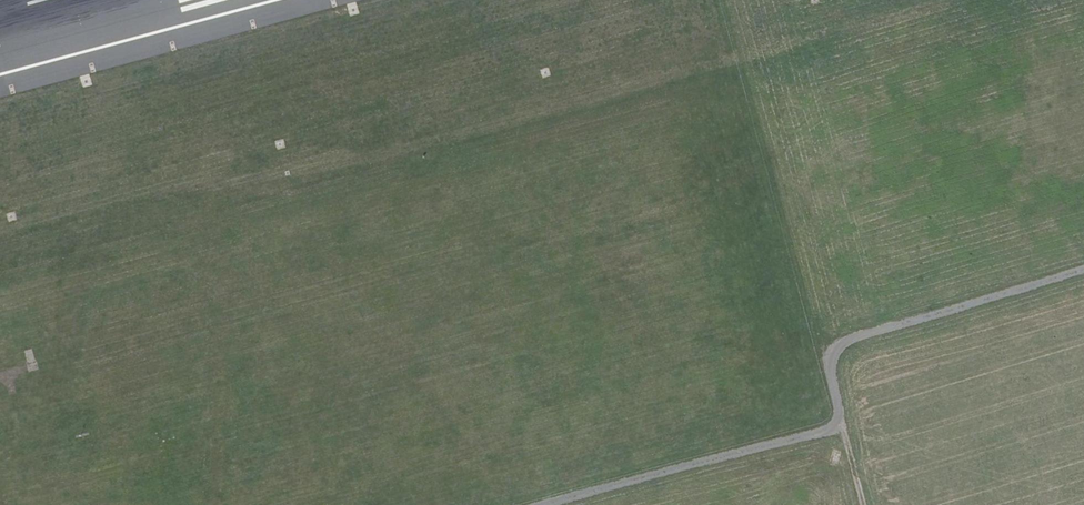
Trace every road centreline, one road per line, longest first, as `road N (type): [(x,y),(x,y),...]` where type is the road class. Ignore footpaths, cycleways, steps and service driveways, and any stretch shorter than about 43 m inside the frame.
road 1 (track): [(548,504),(842,426),(831,374),(837,347),(1083,268)]

